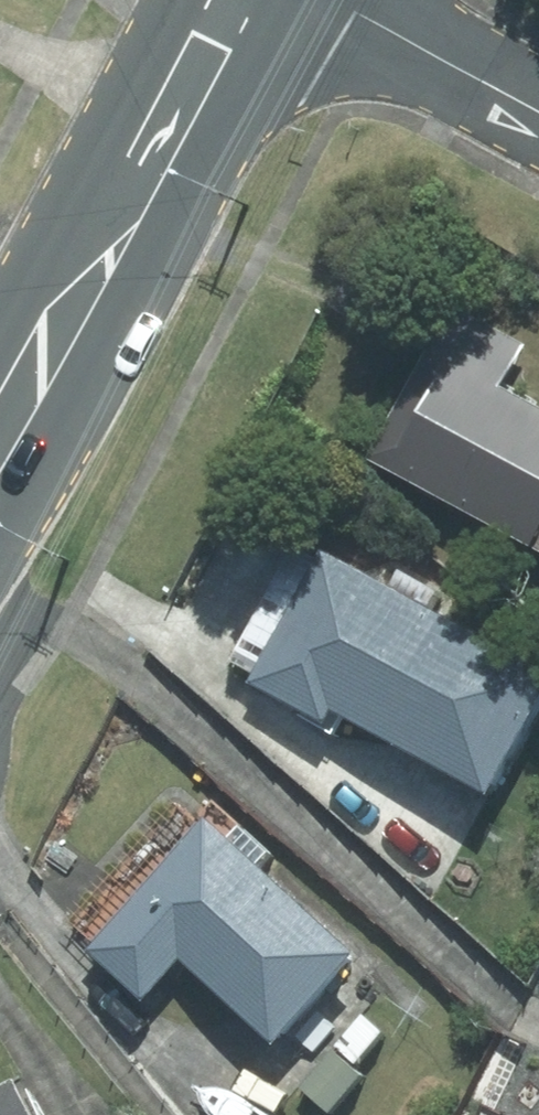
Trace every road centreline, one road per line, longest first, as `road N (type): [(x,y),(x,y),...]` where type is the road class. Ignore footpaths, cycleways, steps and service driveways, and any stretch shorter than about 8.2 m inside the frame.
road 1 (secondary): [(236,0),(0,429)]
road 2 (residential): [(538,112),(333,0)]

